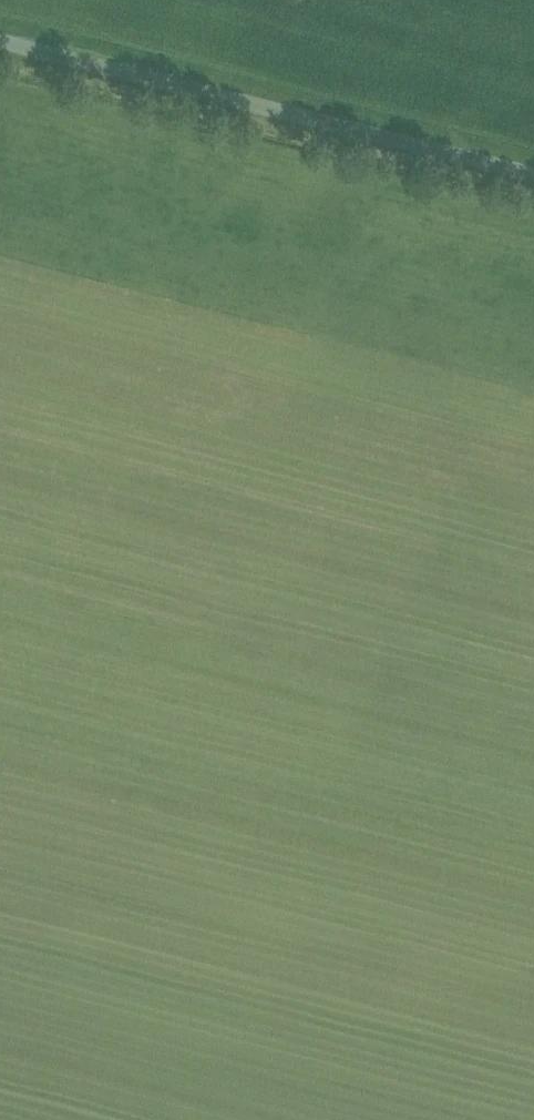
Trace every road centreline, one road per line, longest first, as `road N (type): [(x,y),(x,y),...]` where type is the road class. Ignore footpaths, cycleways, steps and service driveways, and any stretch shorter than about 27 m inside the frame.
road 1 (unclassified): [(533,174),(0,41)]

